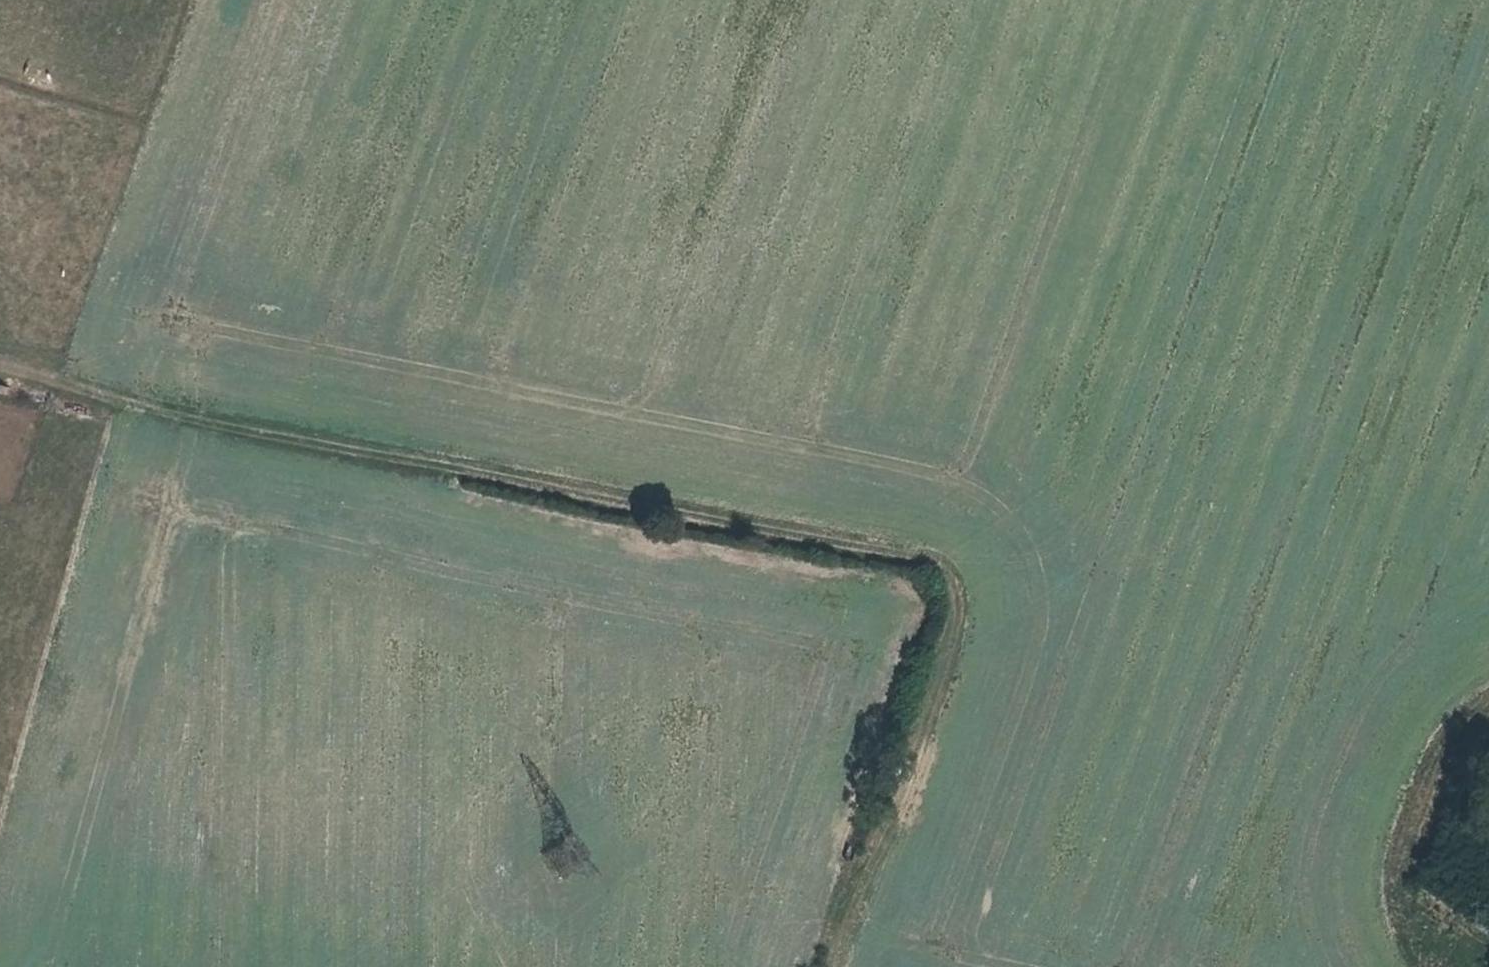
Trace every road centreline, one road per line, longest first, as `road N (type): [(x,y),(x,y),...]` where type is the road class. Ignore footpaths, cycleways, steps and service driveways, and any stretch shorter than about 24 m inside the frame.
road 1 (track): [(0,369),(162,414),(938,565),(955,600),(836,952)]

